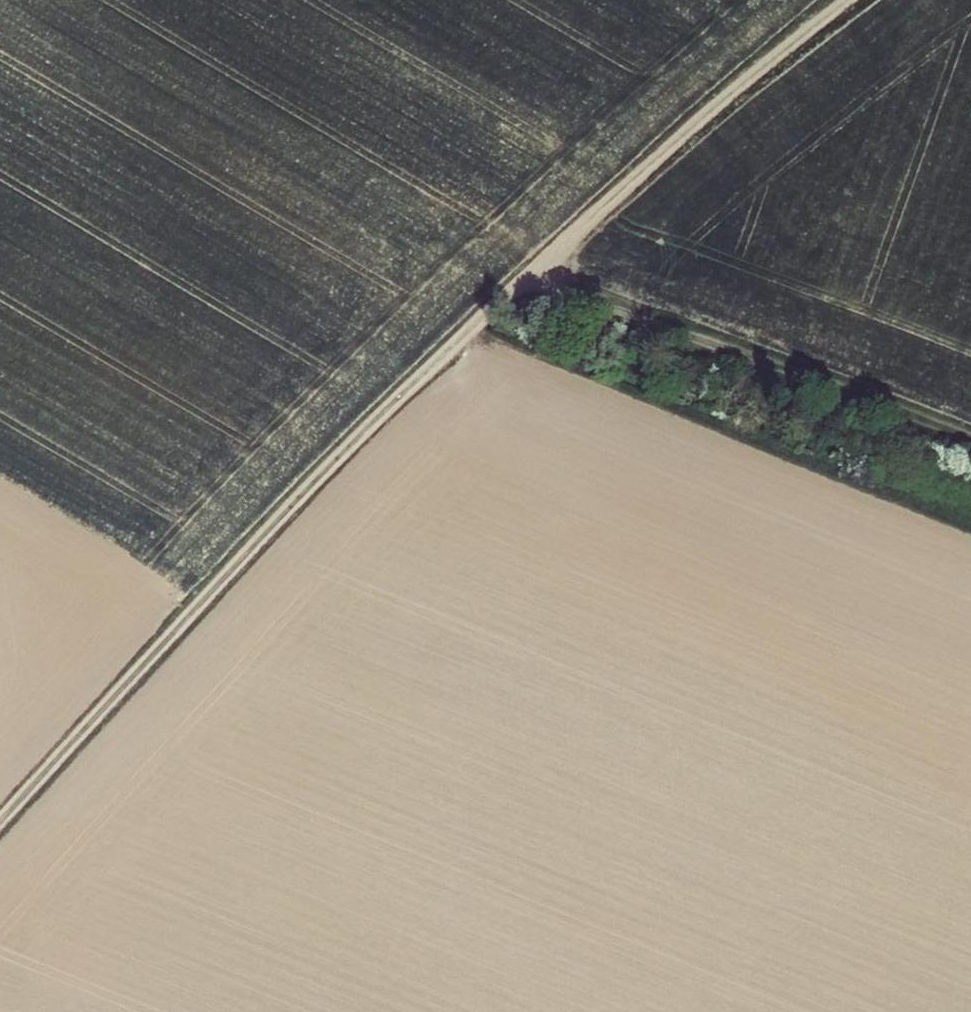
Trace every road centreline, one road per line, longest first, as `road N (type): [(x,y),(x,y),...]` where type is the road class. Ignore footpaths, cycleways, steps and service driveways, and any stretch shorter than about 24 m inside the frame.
road 1 (track): [(849,0),(650,164),(401,395),(0,822)]

